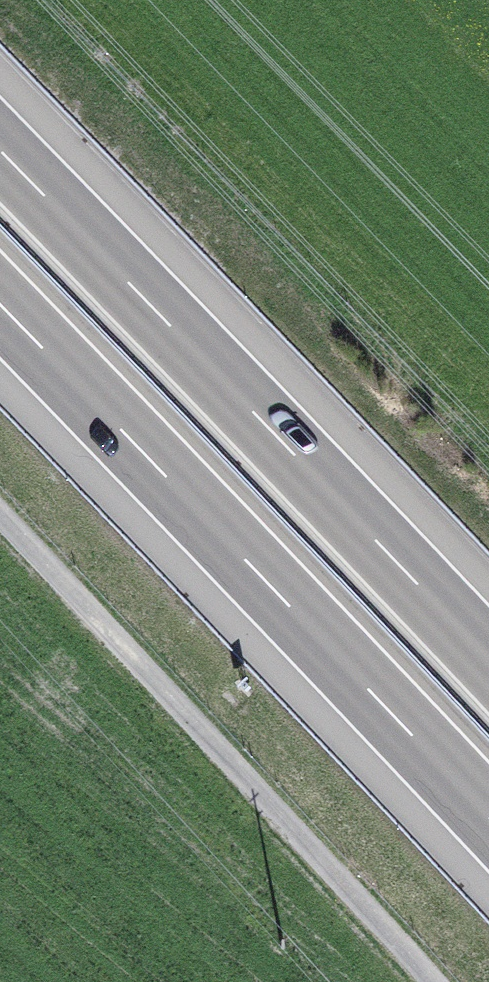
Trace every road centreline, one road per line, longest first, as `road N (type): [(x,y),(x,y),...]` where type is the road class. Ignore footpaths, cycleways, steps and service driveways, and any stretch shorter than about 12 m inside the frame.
road 1 (motorway): [(0,307),(488,819)]
road 2 (motorway): [(488,656),(0,147)]
road 3 (track): [(424,981),(0,515)]

